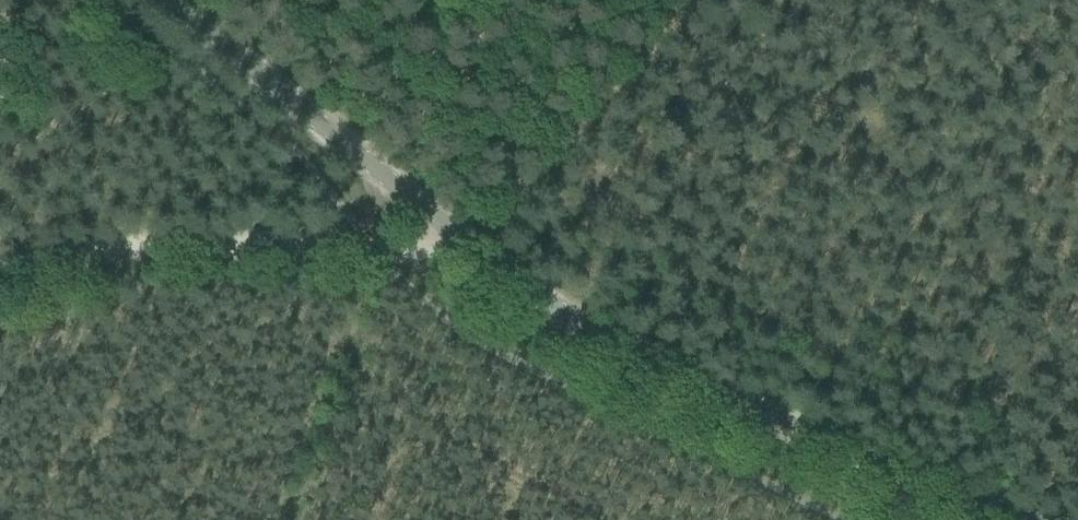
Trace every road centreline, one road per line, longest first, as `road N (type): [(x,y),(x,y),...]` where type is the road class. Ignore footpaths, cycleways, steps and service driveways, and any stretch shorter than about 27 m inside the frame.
road 1 (tertiary): [(1006,519),(720,394),(539,296),(474,251),(174,0)]
road 2 (track): [(377,254),(474,251),(695,0)]
road 3 (track): [(0,295),(185,246),(377,254)]

